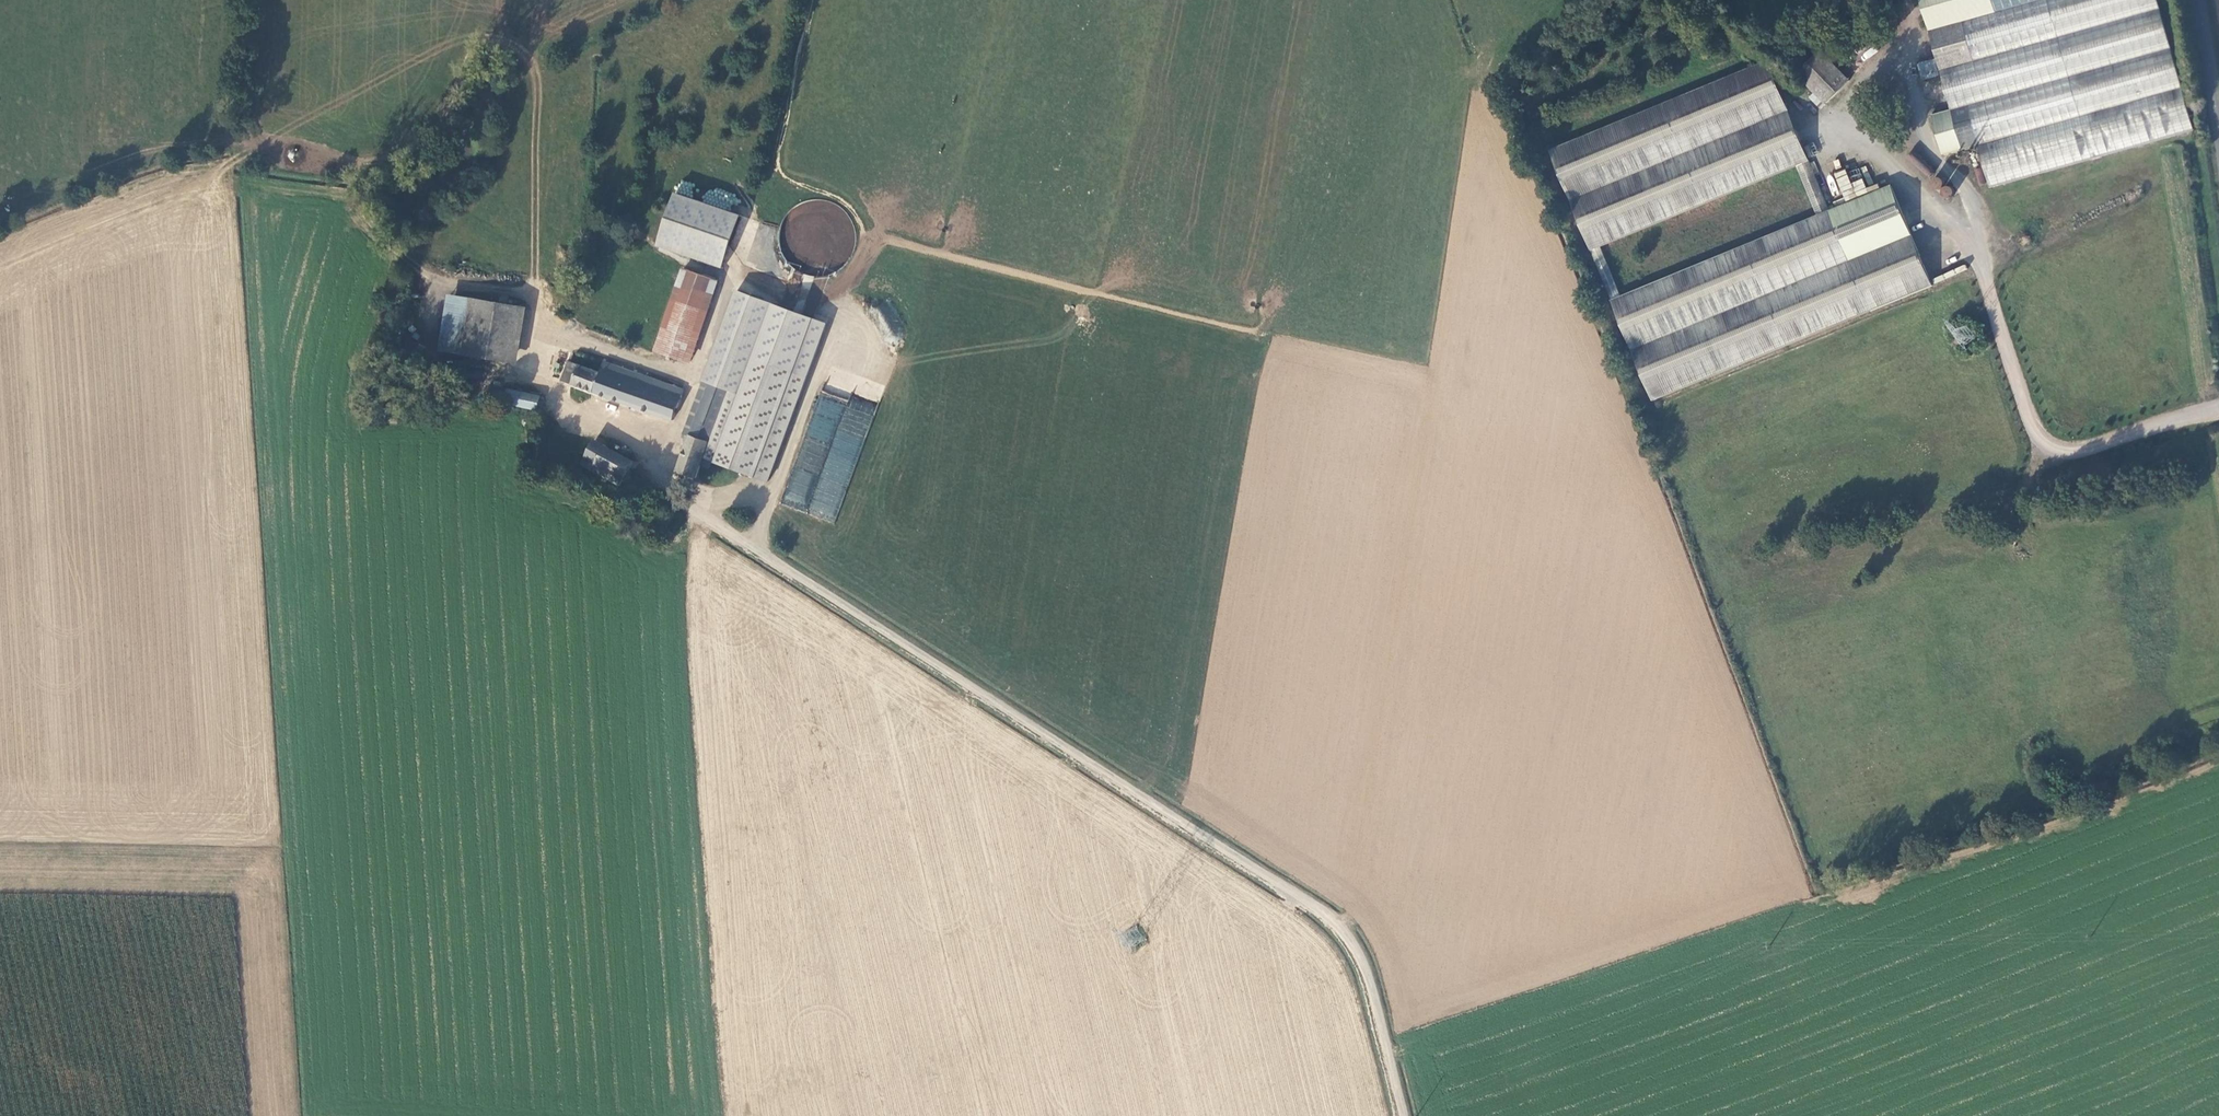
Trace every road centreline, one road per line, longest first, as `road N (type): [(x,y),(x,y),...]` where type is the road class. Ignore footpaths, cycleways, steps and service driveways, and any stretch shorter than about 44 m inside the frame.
road 1 (unclassified): [(1404,1115),(1365,965),(1338,925),(695,510),(632,434)]
road 2 (track): [(1914,48),(1849,97),(1842,112),(1973,249),(2039,436),(2068,450),(2218,412)]
road 3 (unclassified): [(2218,134),(2199,0)]

